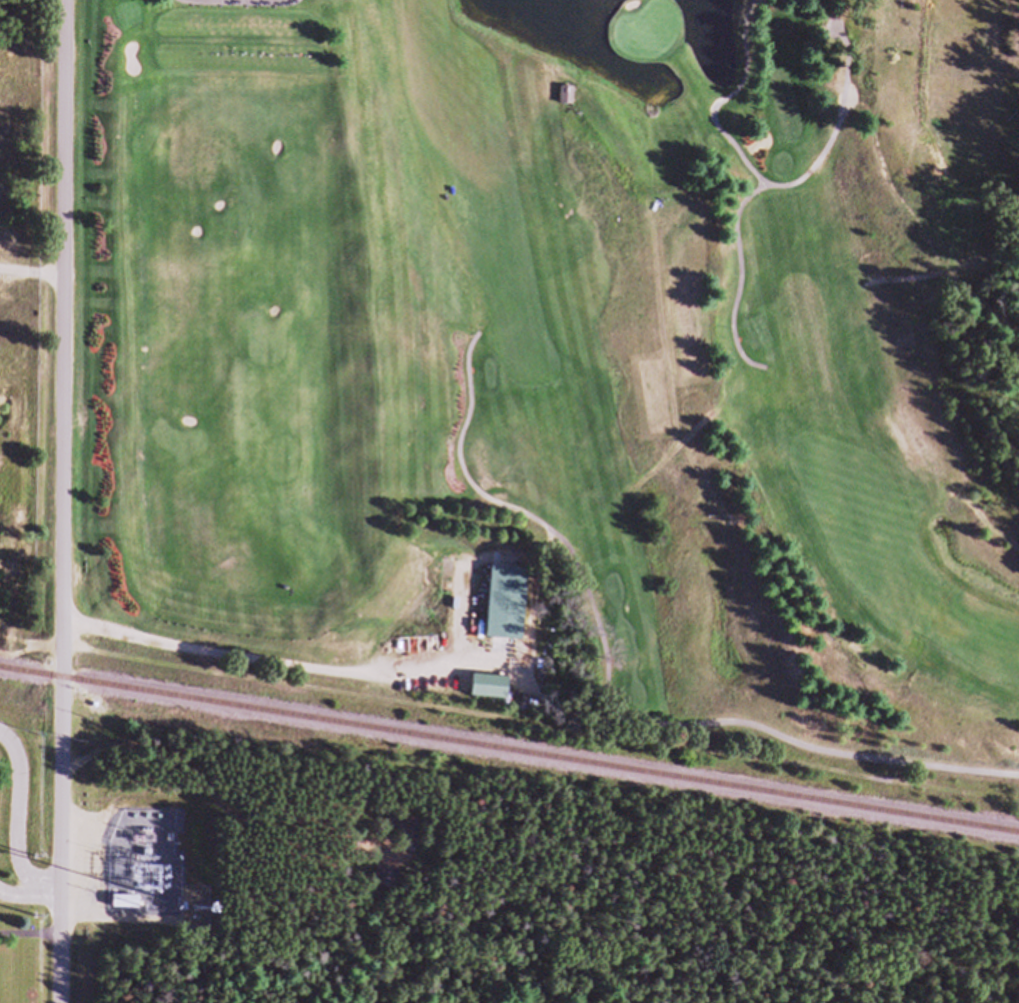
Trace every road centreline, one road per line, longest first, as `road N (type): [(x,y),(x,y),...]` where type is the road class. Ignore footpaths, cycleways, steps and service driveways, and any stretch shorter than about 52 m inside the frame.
road 1 (residential): [(68,1002),(70,0)]
road 2 (residential): [(0,893),(38,898),(24,858),(25,766),(0,735)]

